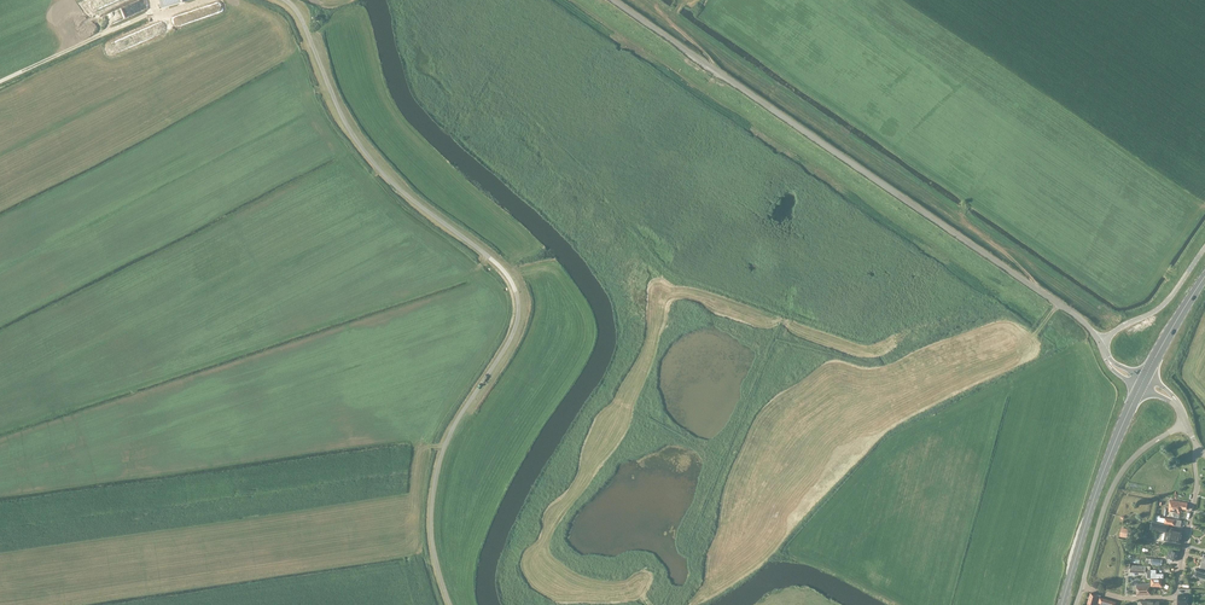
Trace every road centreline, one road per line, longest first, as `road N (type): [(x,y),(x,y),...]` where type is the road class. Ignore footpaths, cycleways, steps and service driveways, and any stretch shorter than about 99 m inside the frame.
road 1 (unclassified): [(450,604),(433,549),(434,481),(452,429),(514,331),(516,297),(504,271),(368,156),(301,19),(284,0)]
road 2 (tertiary): [(1100,343),(1070,311),(611,0)]
road 3 (unclassified): [(1082,587),(1121,473),(1185,423)]
road 4 (unclassified): [(1174,599),(1196,491),(1196,445)]
road 5 (unclassified): [(1100,343),(1160,307),(1204,248)]
road 6 (primary): [(1092,504),(1144,388)]
road 7 (primary): [(1136,385),(1092,504)]
road 8 (primary): [(1204,274),(1141,375)]

